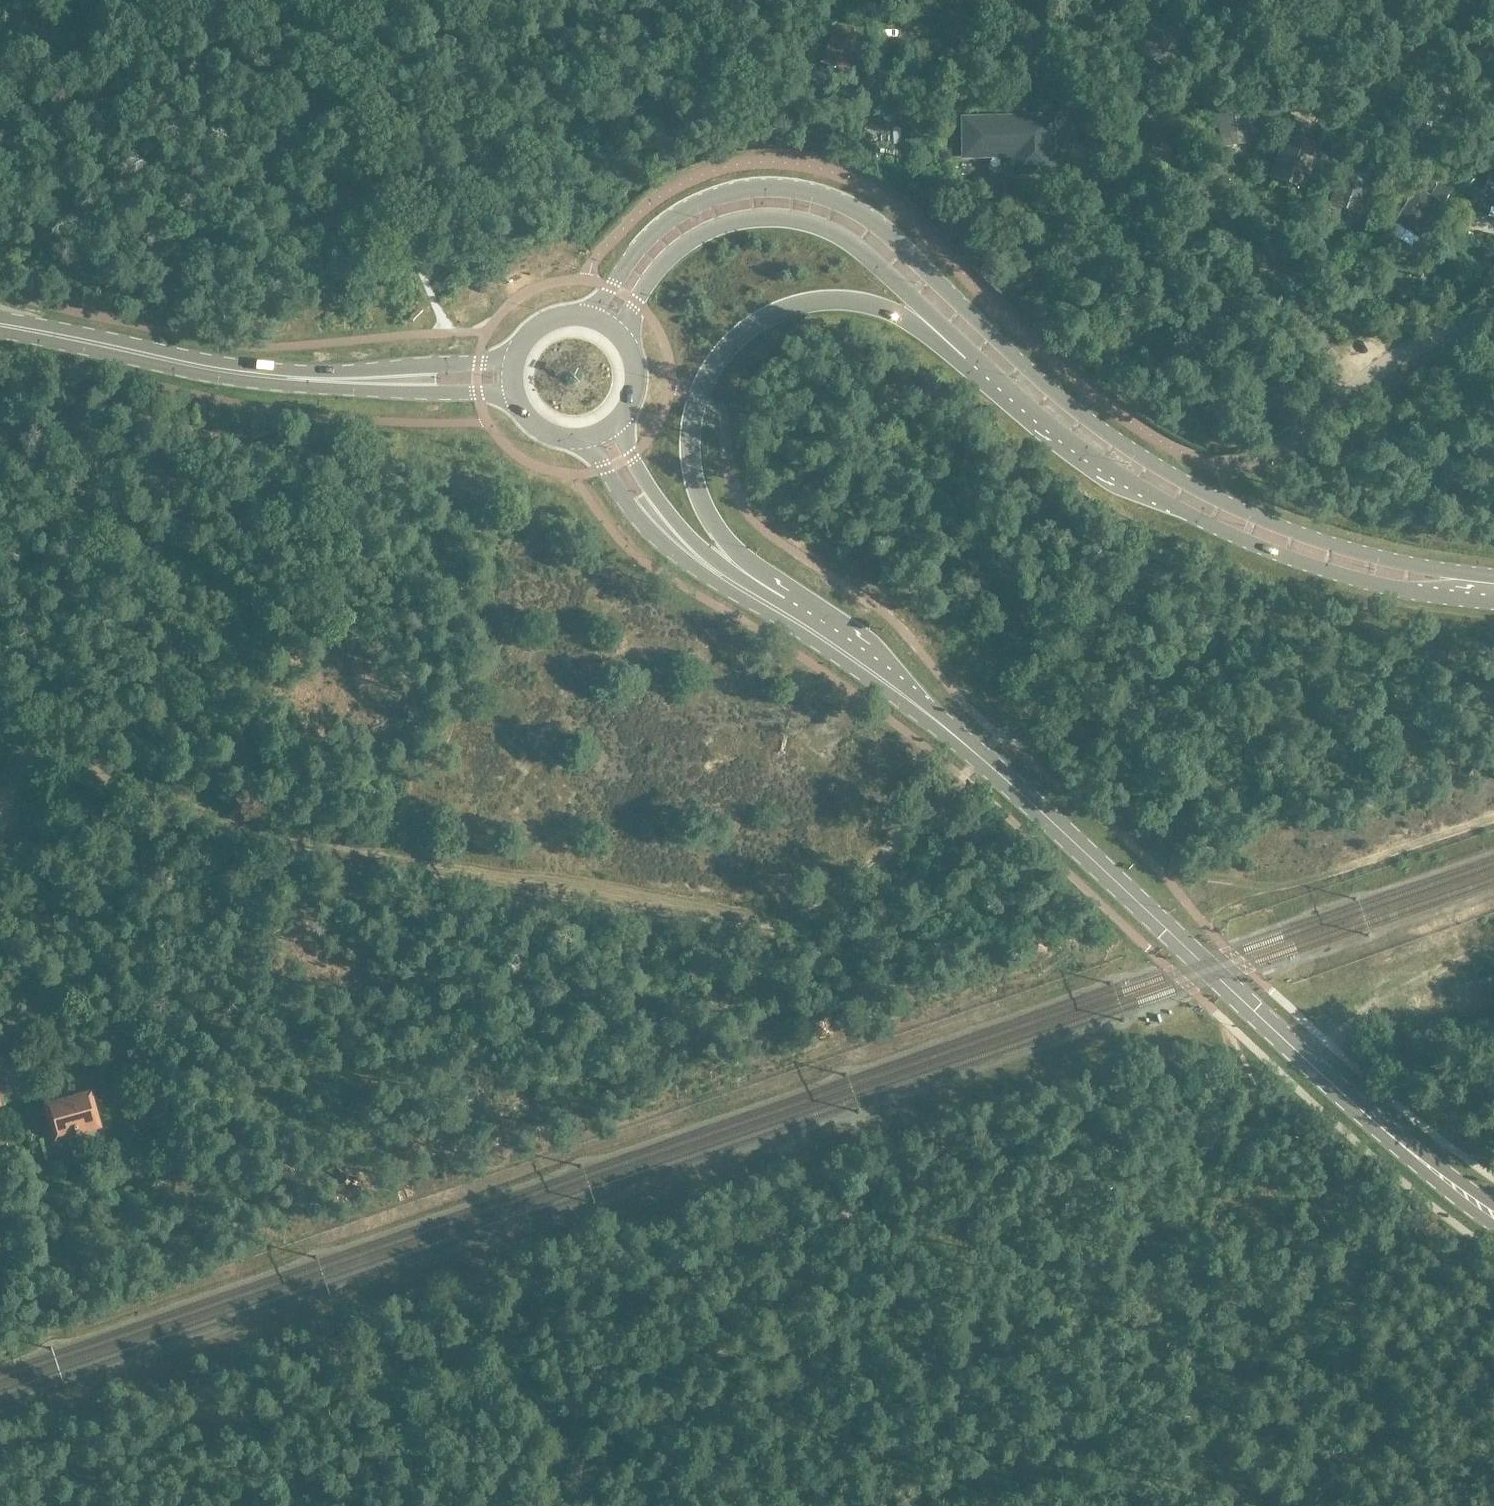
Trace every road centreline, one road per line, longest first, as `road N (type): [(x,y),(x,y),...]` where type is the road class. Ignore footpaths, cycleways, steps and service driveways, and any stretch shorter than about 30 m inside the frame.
road 1 (primary): [(1493,576),(1352,549),(1254,515),(1168,472),(1039,378),(891,234),(811,191),(755,186),(679,212),(640,244),(588,315)]
road 2 (primary): [(756,596),(956,736),(1411,1153)]
road 3 (track): [(182,799),(336,852),(730,920),(777,921),(836,899),(959,776)]
road 4 (track): [(1249,1045),(1121,1056),(482,1268)]
road 5 (primary): [(980,363),(1105,467),(1207,525),(1388,589),(1493,603)]
road 6 (primary): [(756,596),(702,501),(691,457),(698,398),(728,347),(781,309),(846,299),(900,316),(980,363)]
road 7 (track): [(482,1268),(199,1367),(141,1399),(0,1453)]
road 8 (primary): [(621,335),(660,265),(690,240),(732,222),(780,217),(853,244),(980,363)]
road 9 (secondary): [(384,379),(261,376),(0,326)]
road 10 (track): [(1270,887),(1493,820)]
road 11 (residential): [(0,709),(182,799)]
road 12 (residential): [(1319,418),(1397,356),(1493,318)]
road 13 (track): [(1349,1020),(1493,950)]
road 14 (secondary): [(513,357),(438,363),(384,379)]
road 15 (secondary): [(384,379),(438,393),(513,397)]
road 16 (primary): [(584,438),(625,501),(668,532)]
road 17 (primary): [(668,532),(617,422)]

